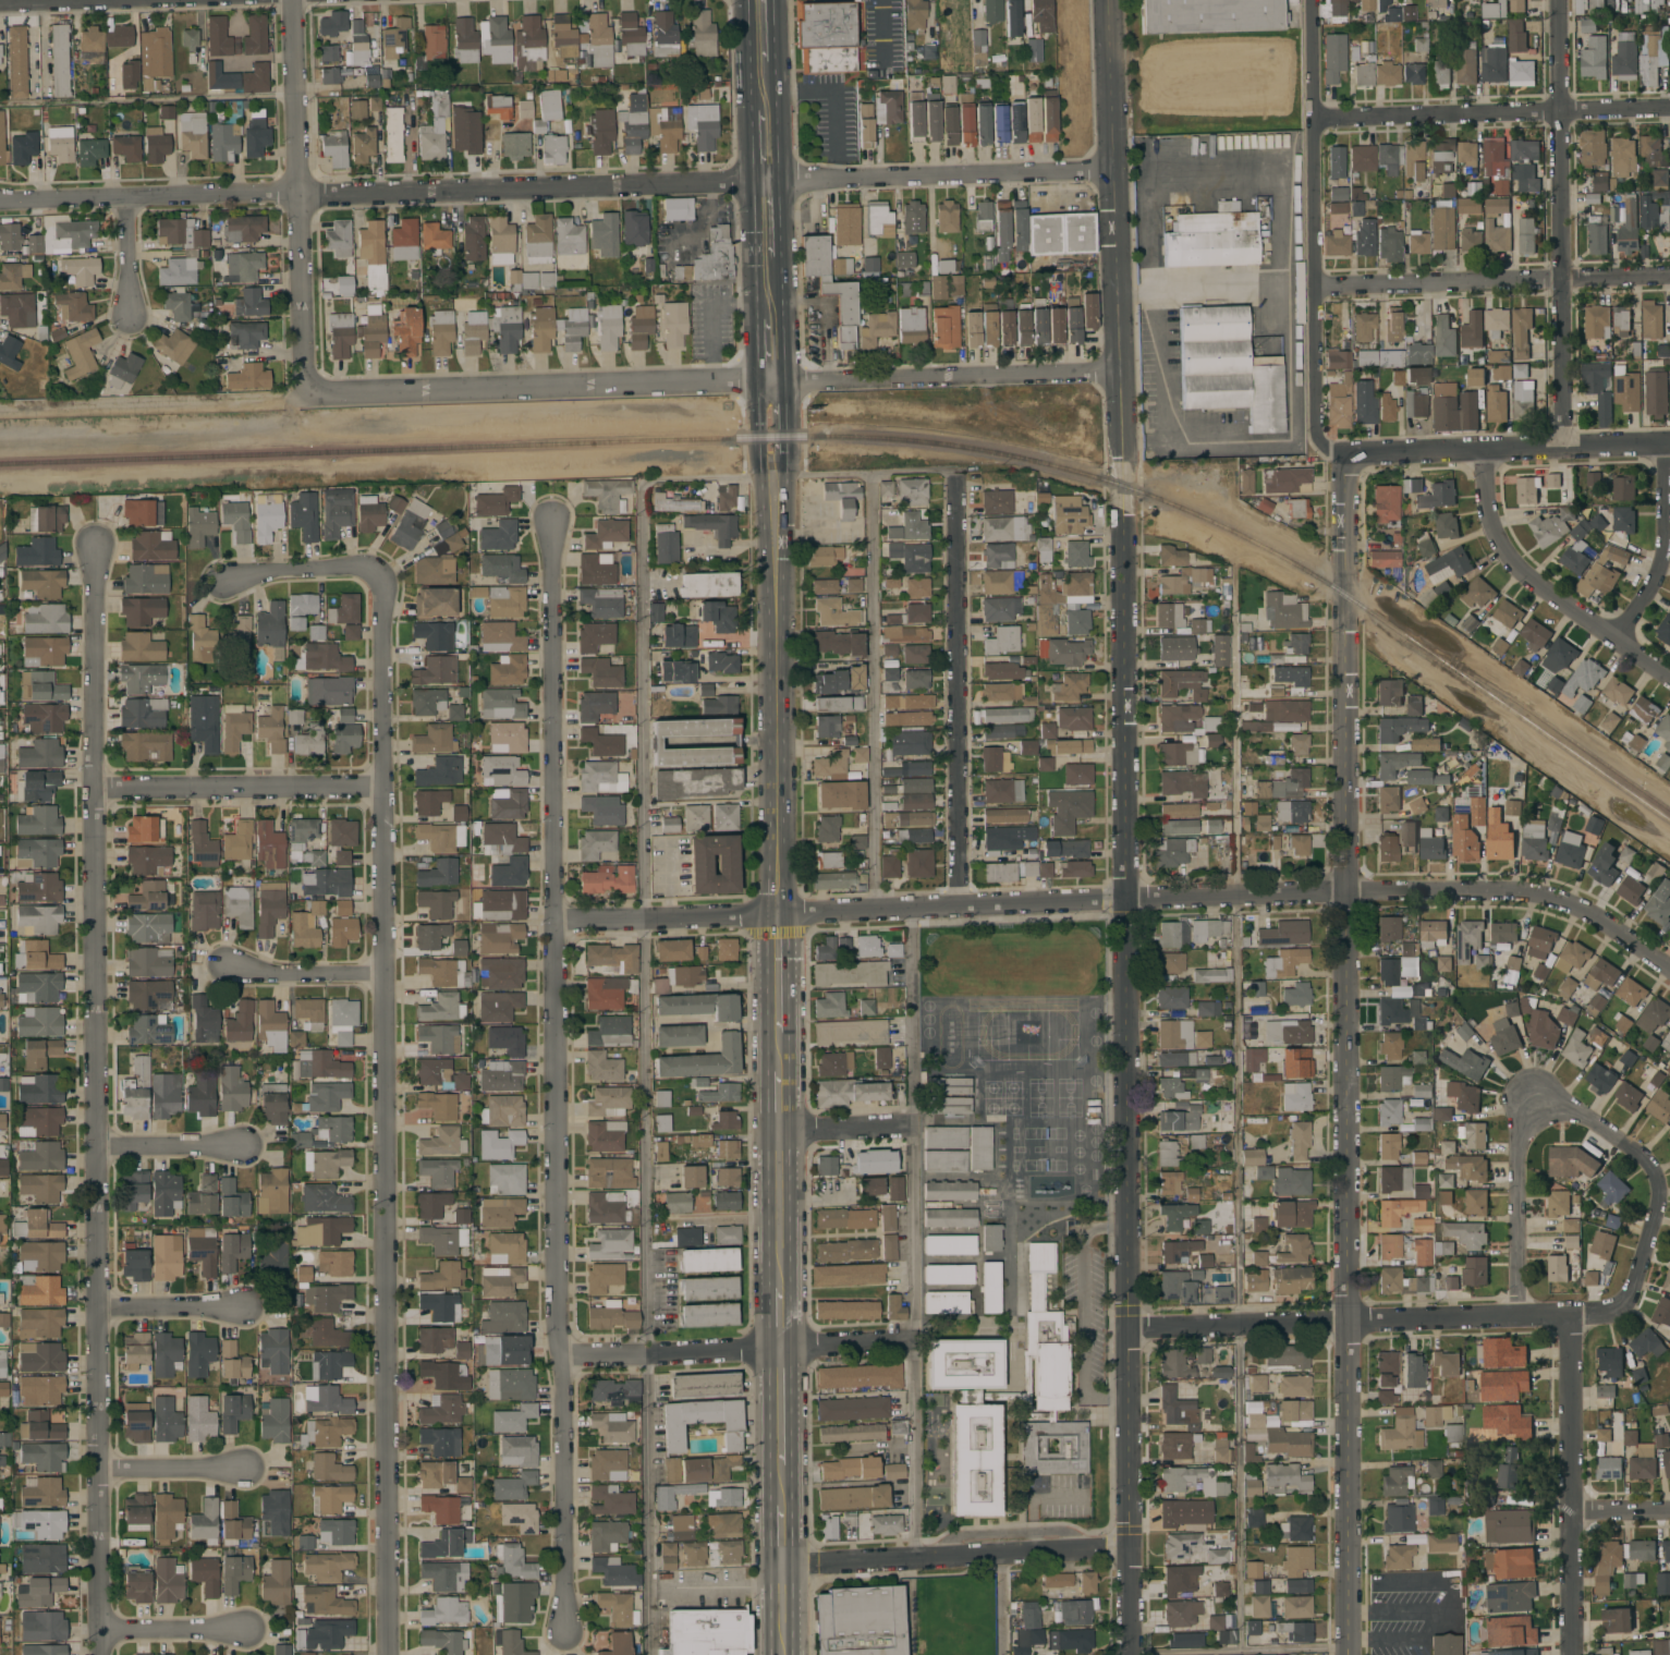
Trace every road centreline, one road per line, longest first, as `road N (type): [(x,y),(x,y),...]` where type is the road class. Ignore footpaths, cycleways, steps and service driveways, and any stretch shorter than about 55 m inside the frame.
road 1 (tertiary): [(1343,450),(1347,1654)]
road 2 (residential): [(553,917),(1344,891),(1537,893),(1578,906),(1669,972)]
road 3 (residential): [(562,1628),(549,516)]
road 4 (residential): [(0,198),(1110,168)]
road 5 (residential): [(99,1654),(94,544)]
road 6 (tertiary): [(1122,454),(1129,1551)]
road 7 (residential): [(386,1654),(383,582),(376,571)]
road 8 (residential): [(307,389),(1119,370)]
road 9 (residential): [(1312,0),(1316,434),(1325,447),(1343,450)]
road 10 (tertiary): [(1106,0),(1122,454)]
road 11 (residential): [(1125,1328),(1571,1317)]
road 12 (secondary): [(771,467),(778,913)]
road 13 (residential): [(1560,0),(1562,442)]
road 14 (residential): [(954,468),(956,904)]
road 15 (residential): [(291,0),(307,389)]
road 16 (residential): [(559,1353),(914,1341)]
road 17 (residential): [(1314,120),(1669,109)]
road 18 (residential): [(1315,287),(1669,276)]
road 19 (residential): [(780,1567),(1129,1551)]
road 20 (residential): [(1571,1317),(1573,1654)]
road 21 (residential): [(1537,1100),(1555,1097),(1643,1159),(1658,1188),(1633,1291),(1611,1312),(1571,1317)]
road 22 (residential): [(1343,450),(1669,440)]
road 23 (residential): [(1482,445),(1491,524),(1521,569),(1669,675)]
road 24 (residential): [(381,783),(92,787)]
road 25 (residential): [(1537,1100),(1521,1143),(1517,1318)]
road 26 (residential): [(1663,440),(1662,562),(1617,637)]
road 27 (residential): [(383,973),(278,974),(223,960)]
road 28 (secondary): [(778,1130),(777,1288)]
road 29 (residential): [(376,571),(284,569),(223,577)]
road 30 (residential): [(95,1145),(244,1143)]
road 31 (residential): [(97,1306),(244,1305)]
road 32 (residential): [(99,1631),(245,1629)]
road 33 (residential): [(98,1469),(243,1467)]
road 34 (residential): [(778,1130),(916,1127)]

